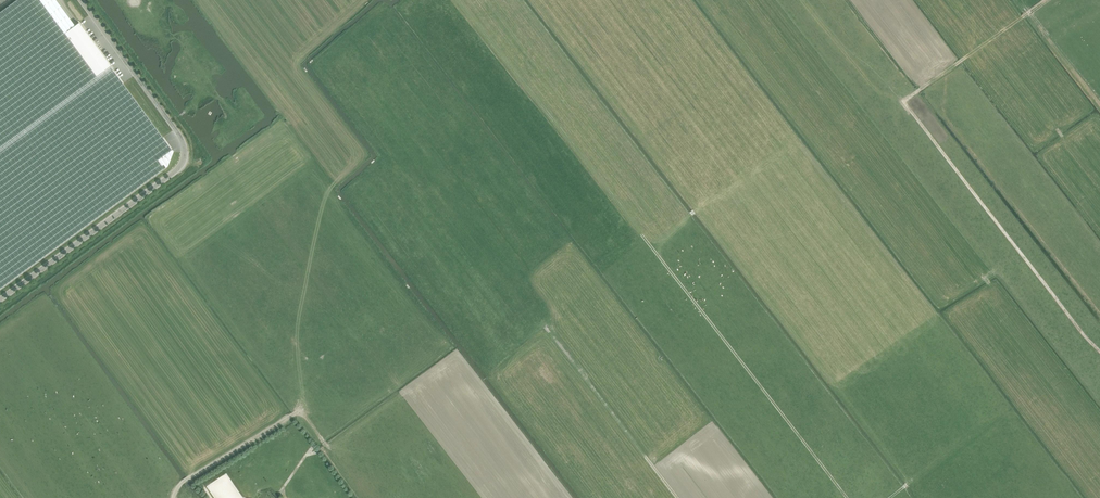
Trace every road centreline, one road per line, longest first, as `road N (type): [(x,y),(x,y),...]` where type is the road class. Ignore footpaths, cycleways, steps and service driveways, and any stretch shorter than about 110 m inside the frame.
road 1 (track): [(846,497),(457,0)]
road 2 (tertiary): [(0,298),(183,157),(184,143),(82,0)]

